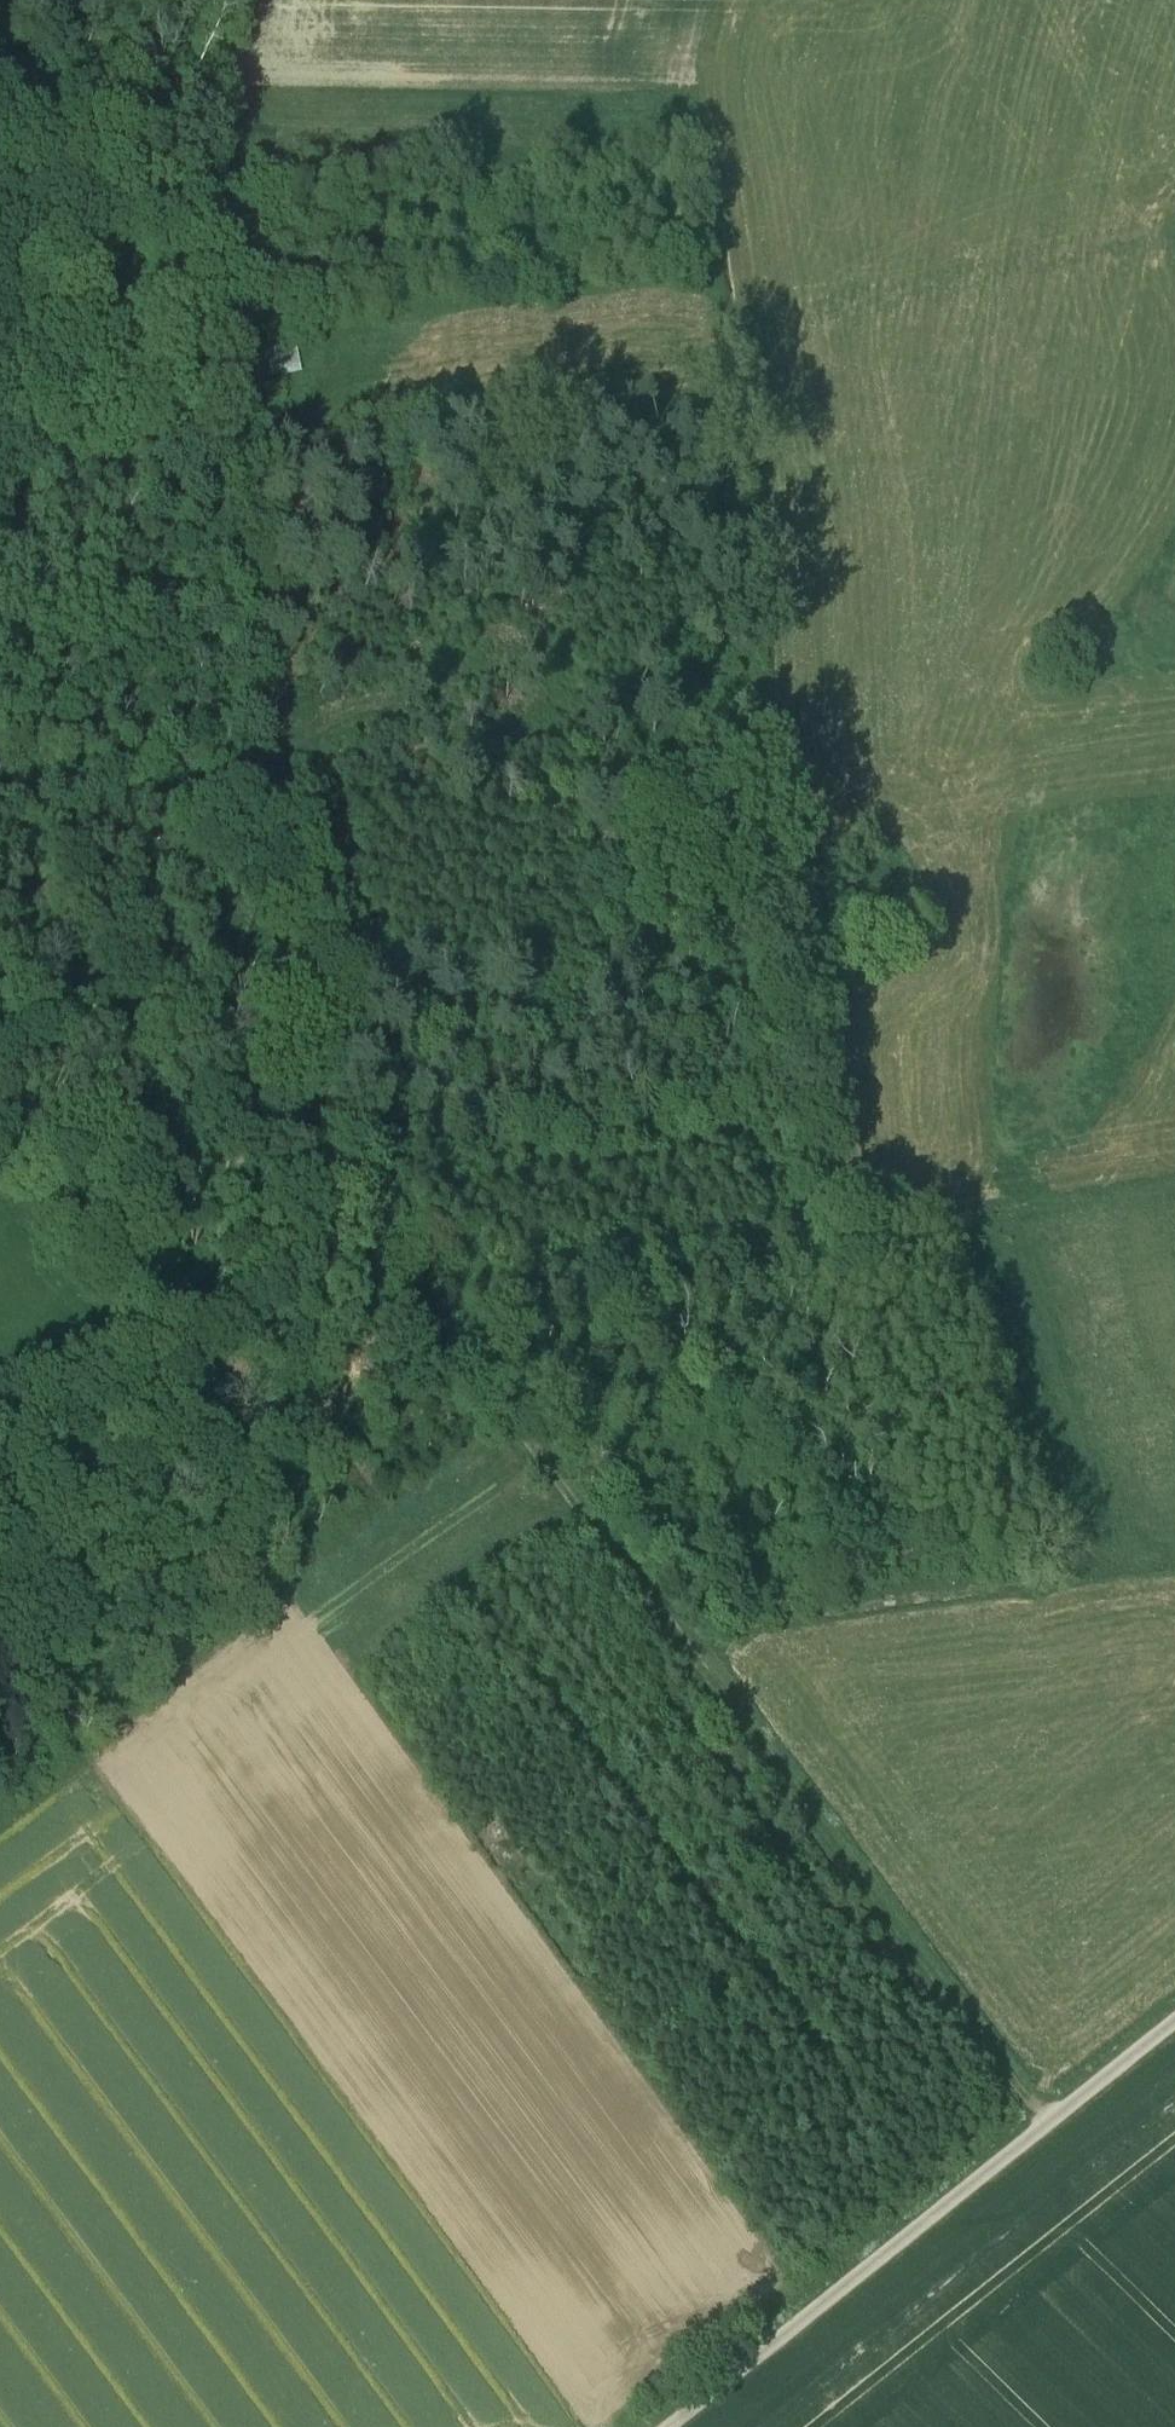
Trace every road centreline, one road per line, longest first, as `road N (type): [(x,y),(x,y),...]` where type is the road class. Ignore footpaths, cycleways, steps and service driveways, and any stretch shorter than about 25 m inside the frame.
road 1 (track): [(1048,2136),(342,1196),(0,1403)]
road 2 (track): [(342,1196),(310,1157),(220,230)]
road 3 (unclassified): [(1174,2032),(682,2426)]

